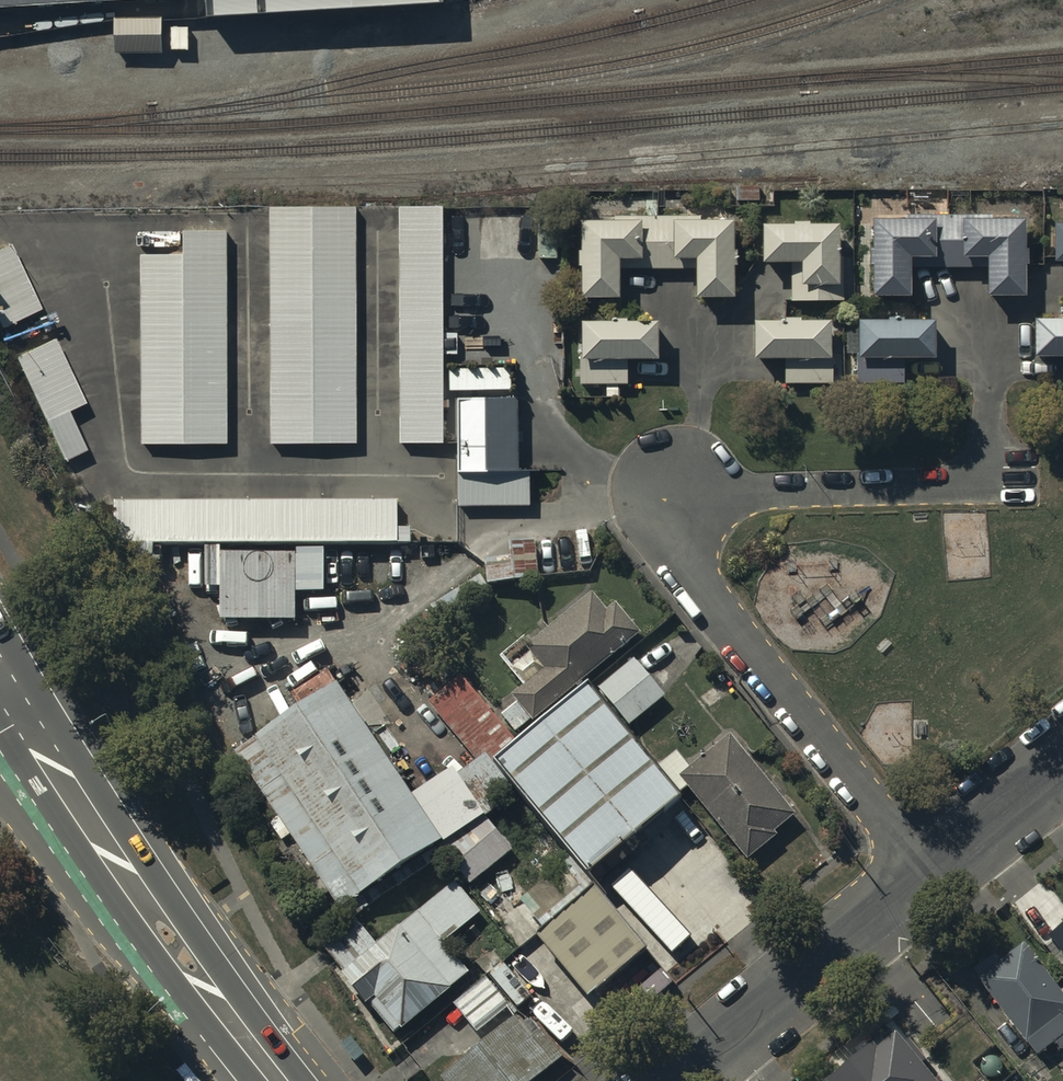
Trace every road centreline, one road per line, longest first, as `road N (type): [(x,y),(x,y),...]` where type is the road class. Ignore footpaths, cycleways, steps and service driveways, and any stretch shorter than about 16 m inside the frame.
road 1 (residential): [(931,875),(709,601),(680,529),(677,489),(980,486)]
road 2 (primary): [(278,1080),(137,897),(20,720)]
road 3 (residential): [(677,1080),(931,875)]
road 4 (residential): [(931,875),(1062,768)]

